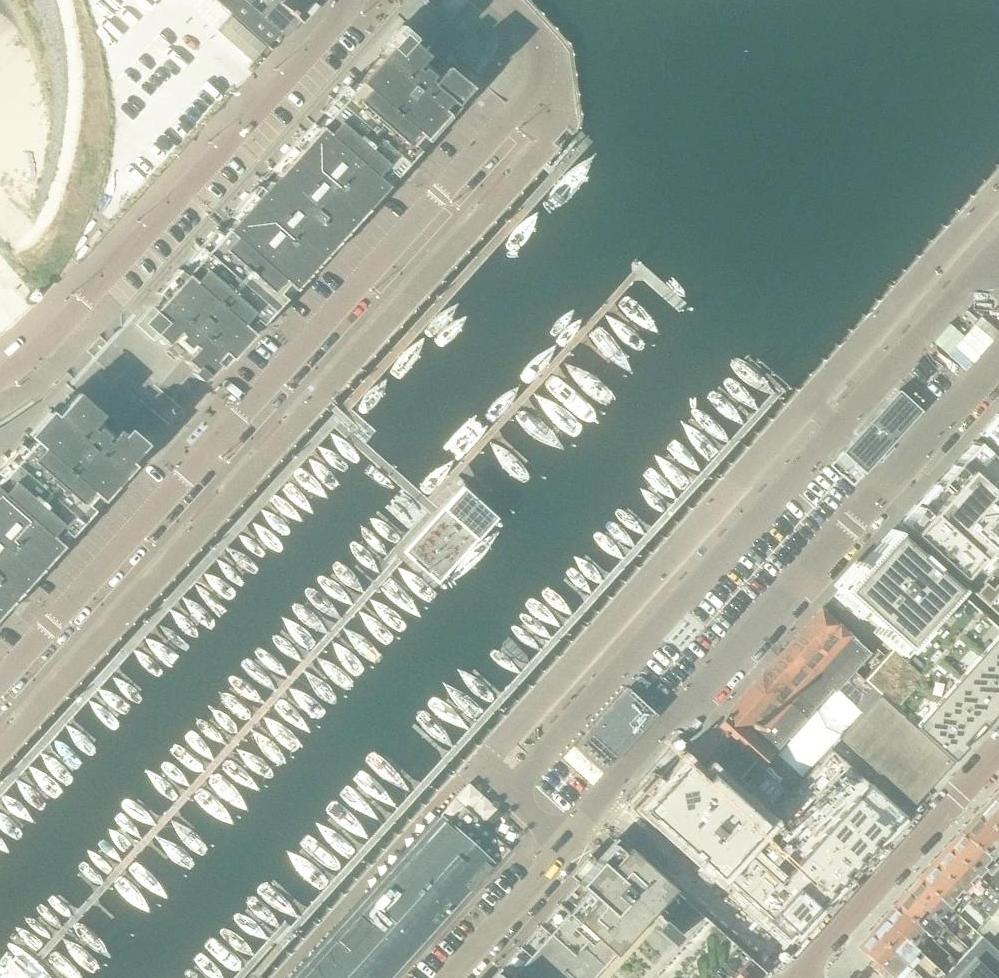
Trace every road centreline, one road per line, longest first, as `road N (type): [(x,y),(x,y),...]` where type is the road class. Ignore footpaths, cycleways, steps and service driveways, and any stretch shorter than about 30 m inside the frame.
road 1 (unclassified): [(501,0),(537,43),(527,94),(0,681)]
road 2 (residential): [(606,806),(998,360)]
road 3 (unclassified): [(0,379),(32,358),(336,20),(346,0)]
road 4 (residential): [(794,976),(998,750)]
road 5 (residential): [(794,976),(606,806)]
road 6 (residential): [(449,977),(606,806)]

